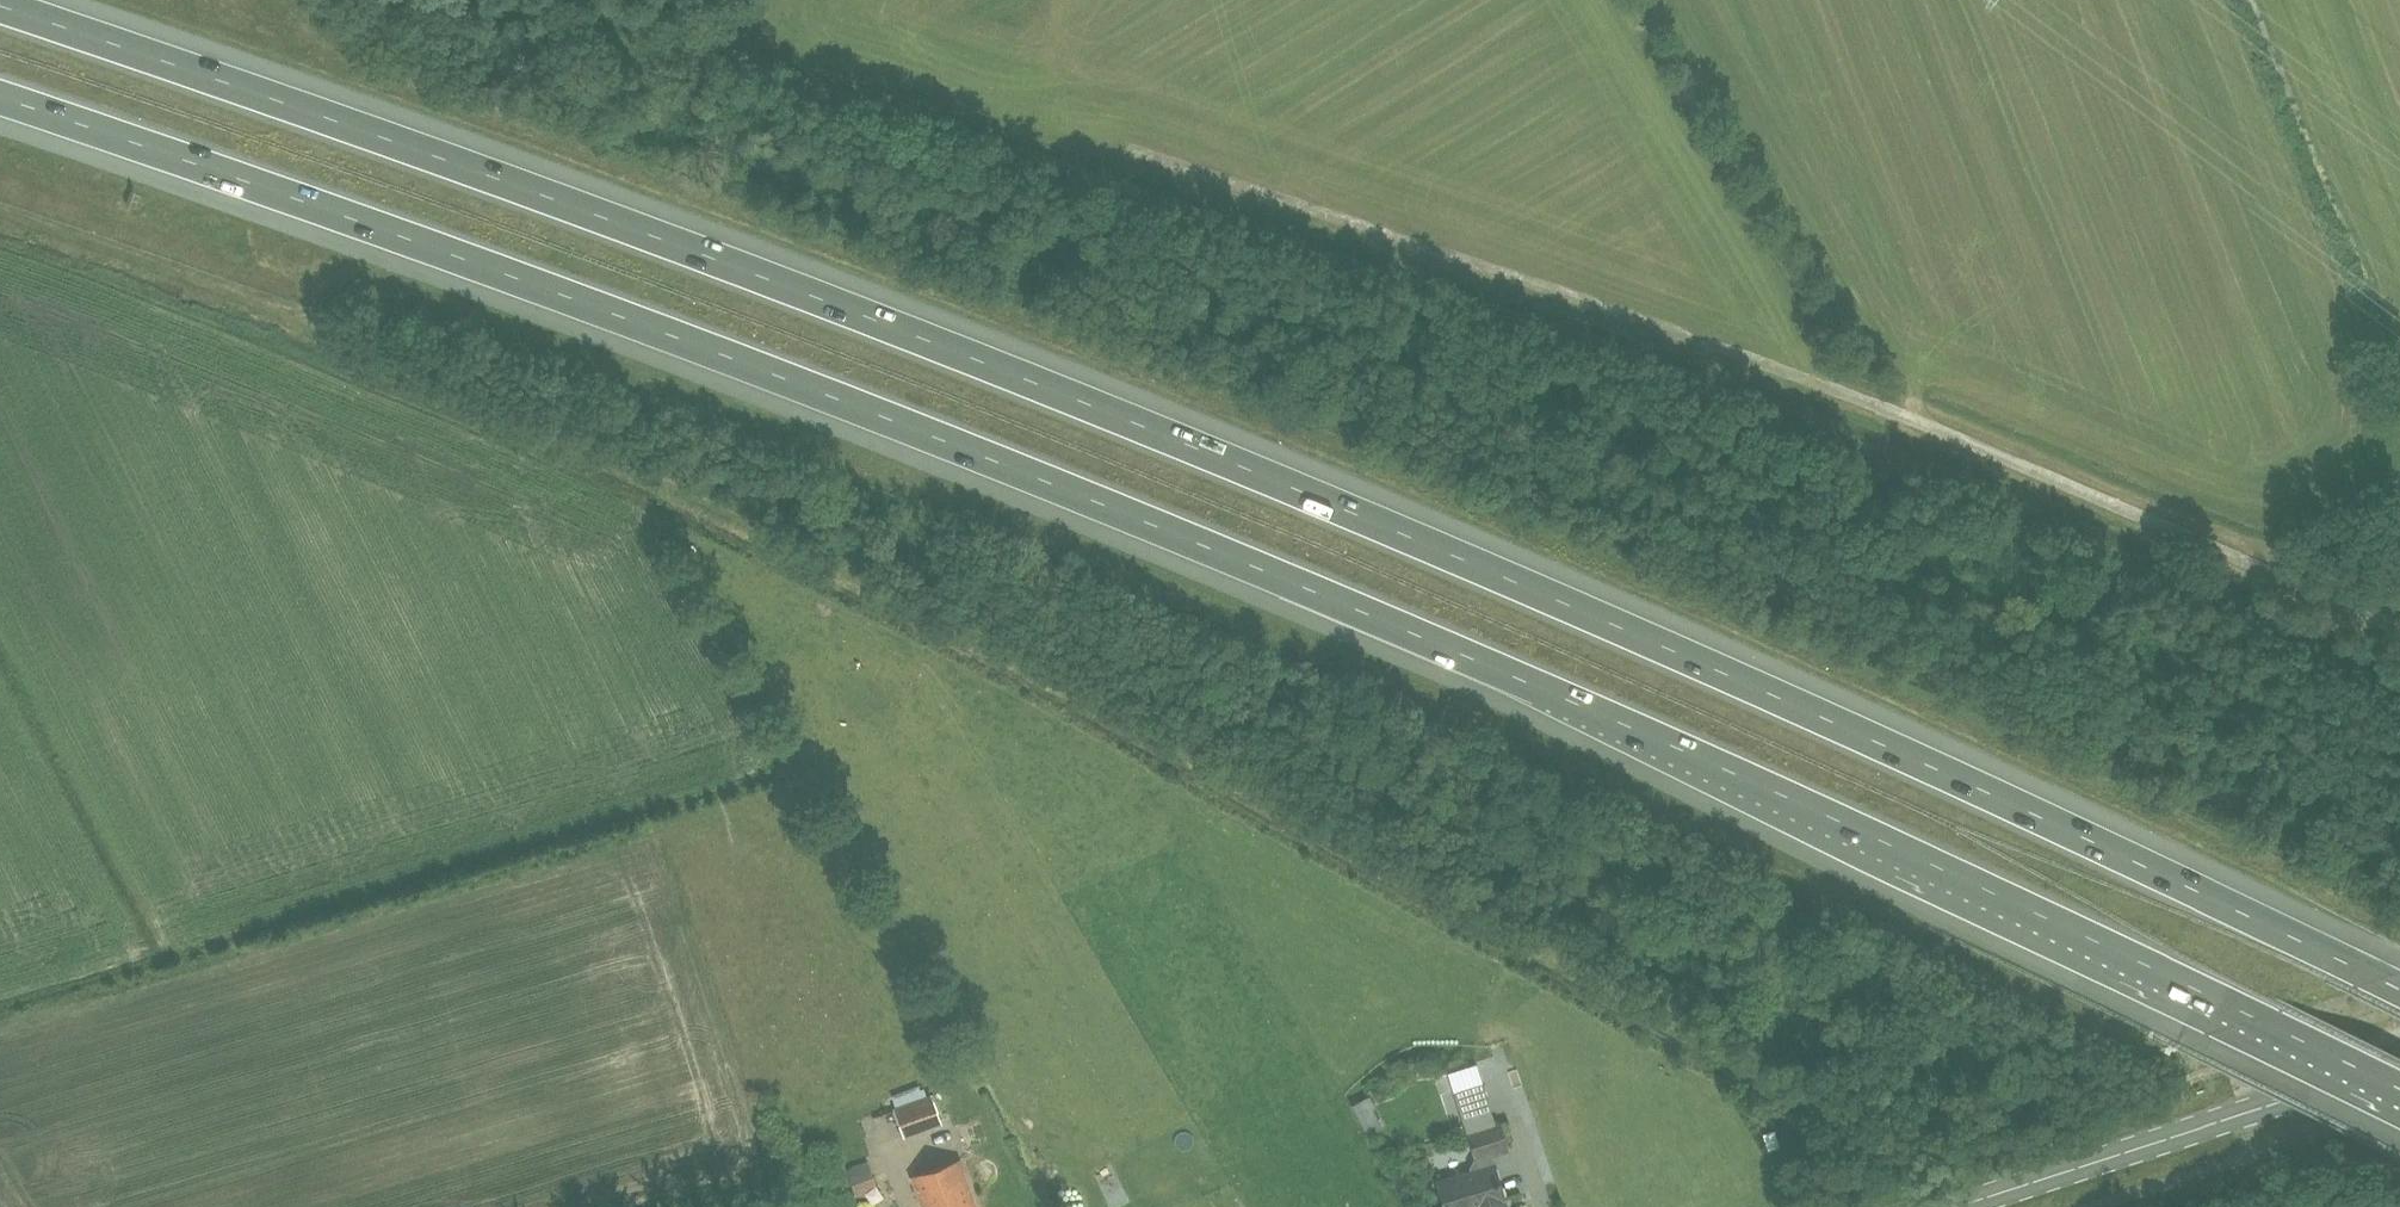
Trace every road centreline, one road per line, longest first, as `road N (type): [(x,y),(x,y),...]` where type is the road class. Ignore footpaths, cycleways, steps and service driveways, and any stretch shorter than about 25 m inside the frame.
road 1 (motorway): [(0,97),(486,266),(1309,589),(1784,796),(2399,1088)]
road 2 (motorway): [(2399,988),(1767,692),(1124,417),(507,182),(0,5)]
road 3 (track): [(1839,391),(1185,168)]
road 4 (track): [(2399,628),(1839,391)]
road 5 (secondary): [(1956,1206),(2399,1064)]

